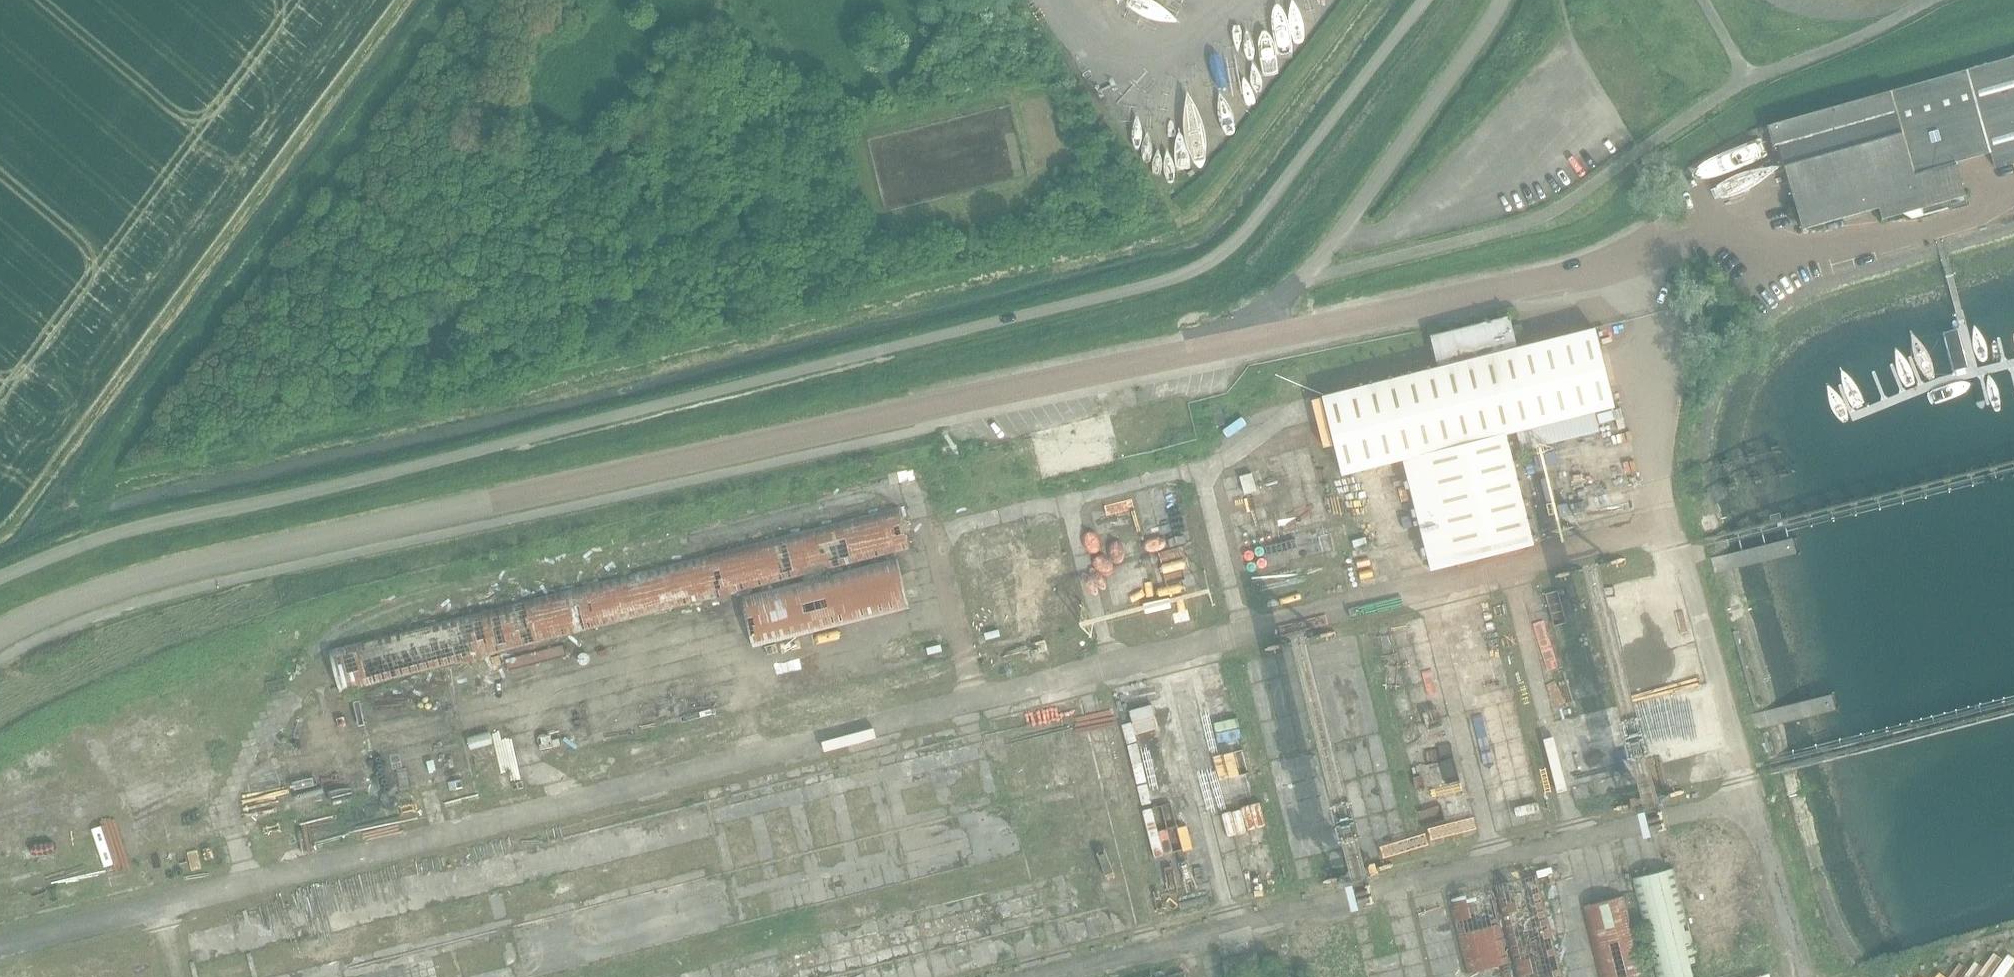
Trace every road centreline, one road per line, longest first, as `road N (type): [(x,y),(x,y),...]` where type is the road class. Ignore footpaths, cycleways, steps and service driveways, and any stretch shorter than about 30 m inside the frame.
road 1 (unclassified): [(0,580),(130,532),(1191,257),(1240,221),(1419,0)]
road 2 (unclassified): [(0,630),(145,577),(973,396),(1243,346)]
road 3 (unclassified): [(1243,346),(1301,280),(1522,223),(1714,100)]
road 4 (unclassified): [(1243,346),(1643,257)]
road 5 (unclassified): [(1329,248),(1499,0)]

